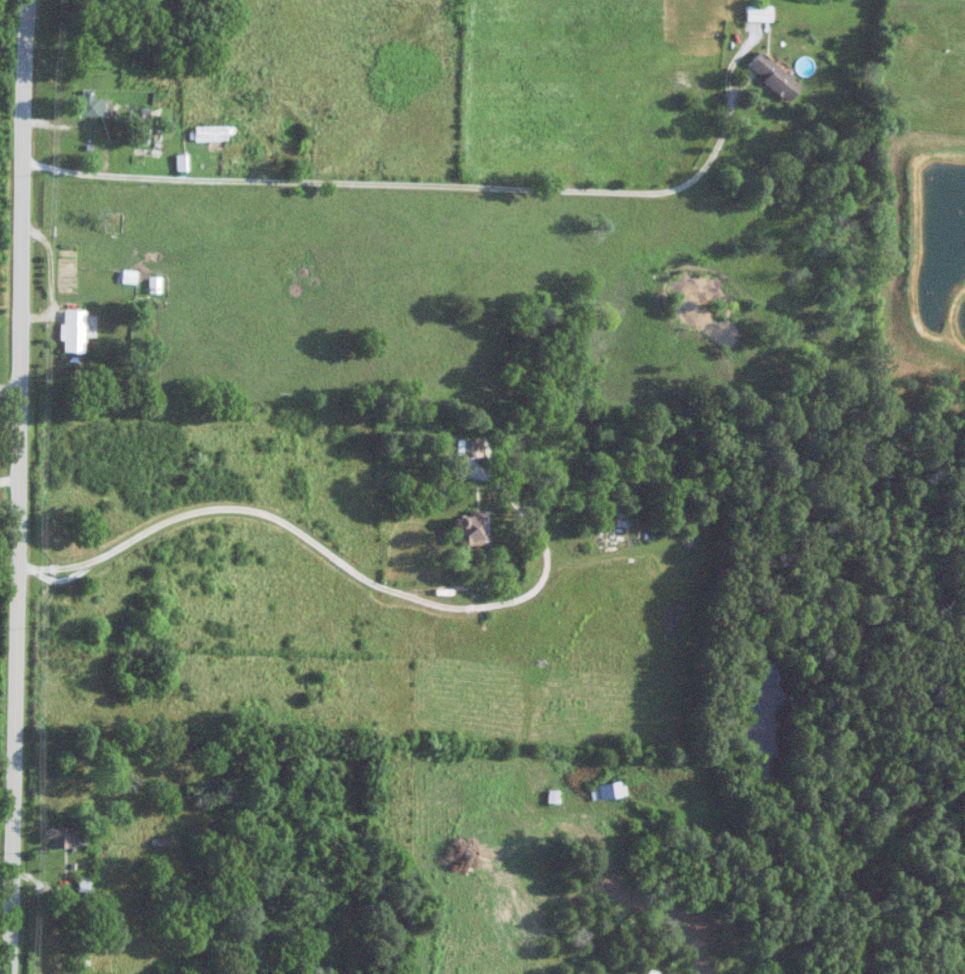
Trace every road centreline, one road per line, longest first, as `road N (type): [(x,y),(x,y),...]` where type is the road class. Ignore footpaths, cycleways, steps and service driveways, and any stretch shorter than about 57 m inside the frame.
road 1 (secondary): [(17,973),(29,0)]

